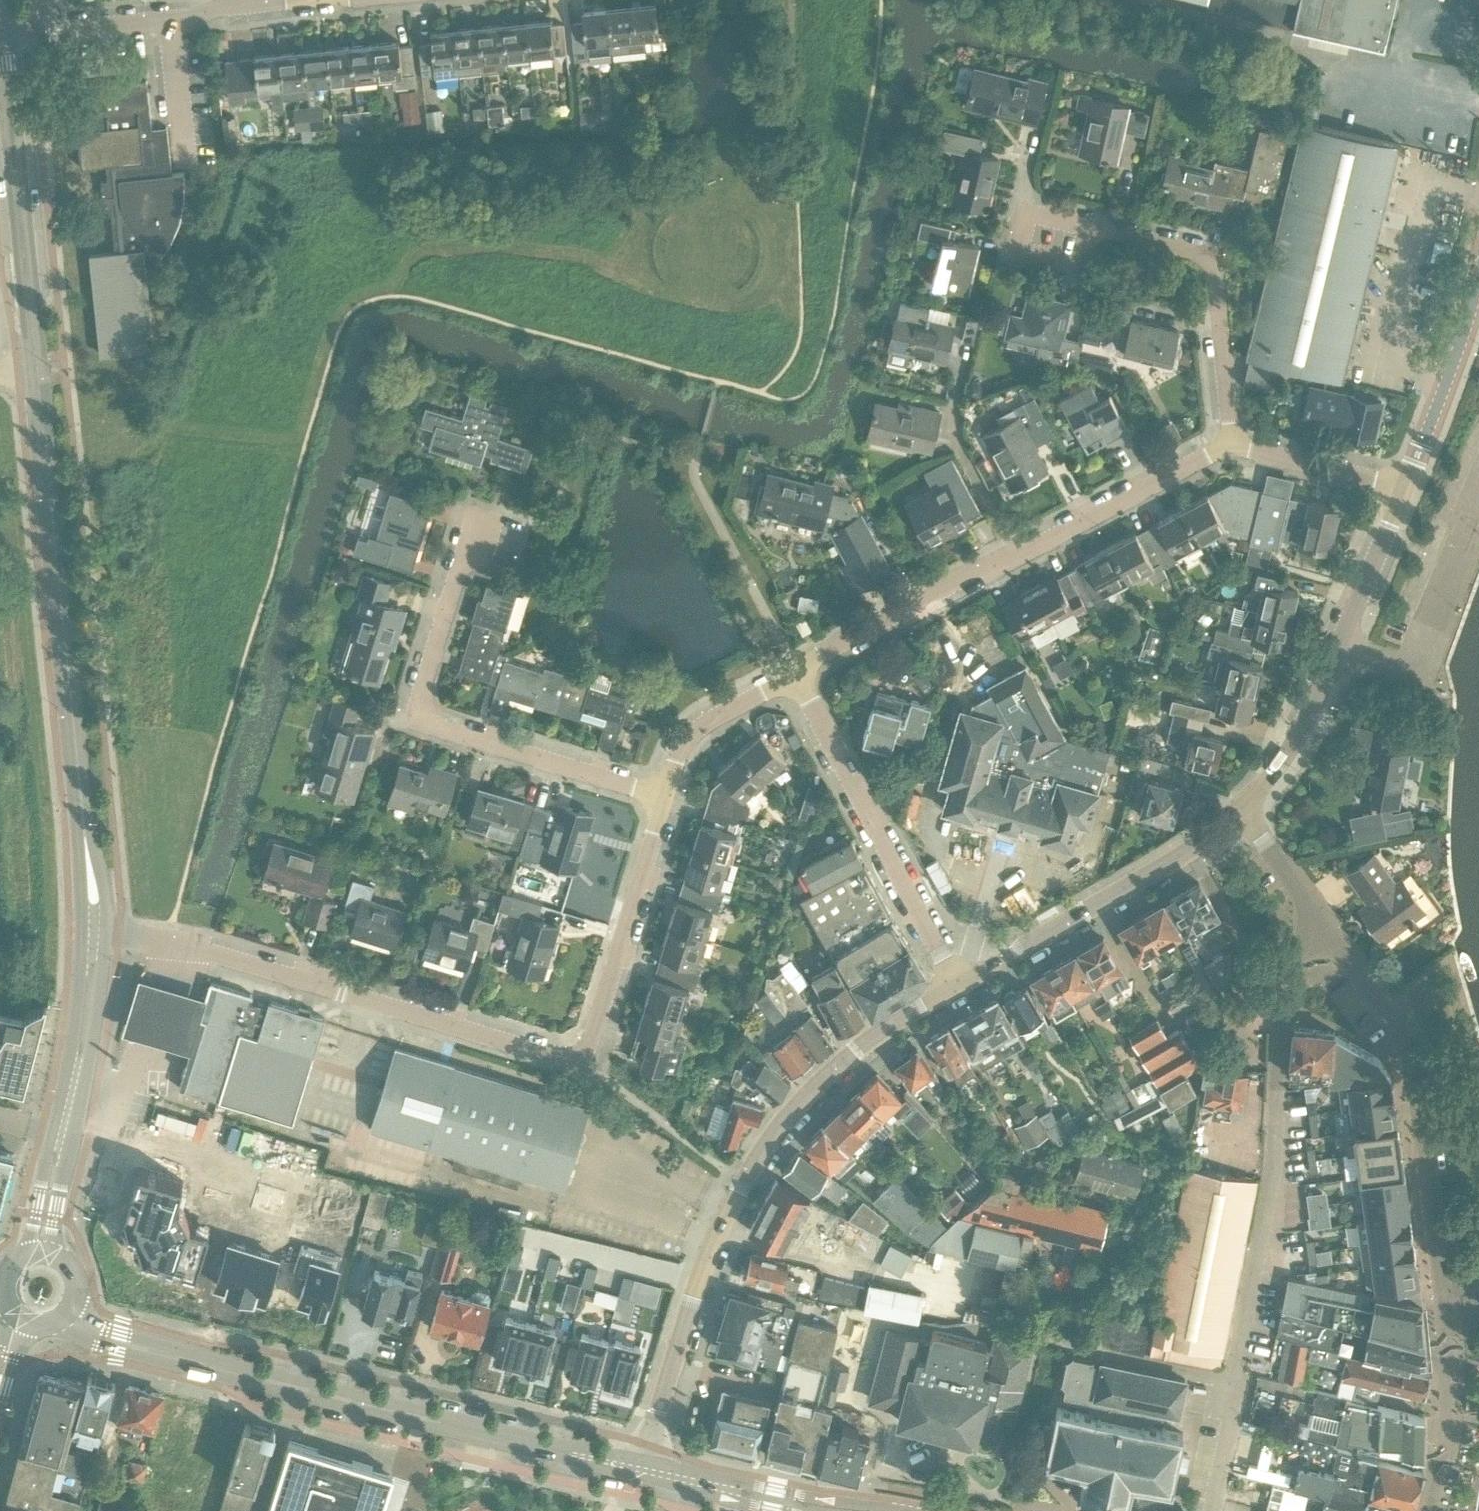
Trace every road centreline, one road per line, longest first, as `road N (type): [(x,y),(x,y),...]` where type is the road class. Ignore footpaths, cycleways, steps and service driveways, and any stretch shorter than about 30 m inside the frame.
road 1 (residential): [(664,796),(580,1057),(564,1060),(183,944),(106,933)]
road 2 (secondary): [(52,1319),(148,1359),(637,1476)]
road 3 (secondary): [(641,1462),(132,1335),(96,1317),(69,1291)]
road 4 (tertiary): [(641,1462),(707,1246),(743,1169),(801,1098),(872,1035),(958,983)]
road 5 (residential): [(1231,443),(1022,553),(981,566),(801,664),(795,675)]
road 6 (residential): [(1229,1380),(1273,1171),(1282,977),(1328,929)]
road 7 (residential): [(664,796),(432,723),(421,709),(481,505)]
road 8 (residential): [(1448,1353),(1411,1072),(1328,929)]
road 9 (secondary): [(37,369),(79,782)]
road 10 (tertiary): [(1242,808),(1278,767),(1314,702),(1406,486)]
road 11 (residential): [(958,983),(795,675)]
road 12 (secondary): [(1,29),(37,369)]
road 13 (tertiary): [(958,983),(1163,864),(1242,808)]
road 14 (residential): [(1231,443),(1209,261),(1089,226)]
road 15 (secondary): [(885,1510),(641,1462)]
road 16 (residential): [(46,26),(169,19),(270,0)]
road 17 (tertiary): [(1406,486),(1478,275)]
road 18 (secondary): [(81,932),(72,1048),(52,1134)]
road 19 (secondary): [(74,1134),(106,933)]
road 20 (residential): [(1229,1380),(1045,1338)]
road 21 (residential): [(795,675),(703,724),(680,747),(664,796)]
road 22 (residential): [(1406,486),(1231,443)]
road 23 (secondary): [(106,933),(104,886),(79,782)]
road 24 (secondary): [(637,1476),(785,1510)]
road 25 (secondary): [(79,782),(81,932)]
road 26 (residential): [(1328,929),(1242,808)]
road 27 (residential): [(1089,226),(1078,262),(1028,257),(1018,242),(1023,220),(1036,213)]
road 28 (residential): [(1204,1504),(1229,1380)]
road 29 (secondary): [(54,1255),(74,1134)]

